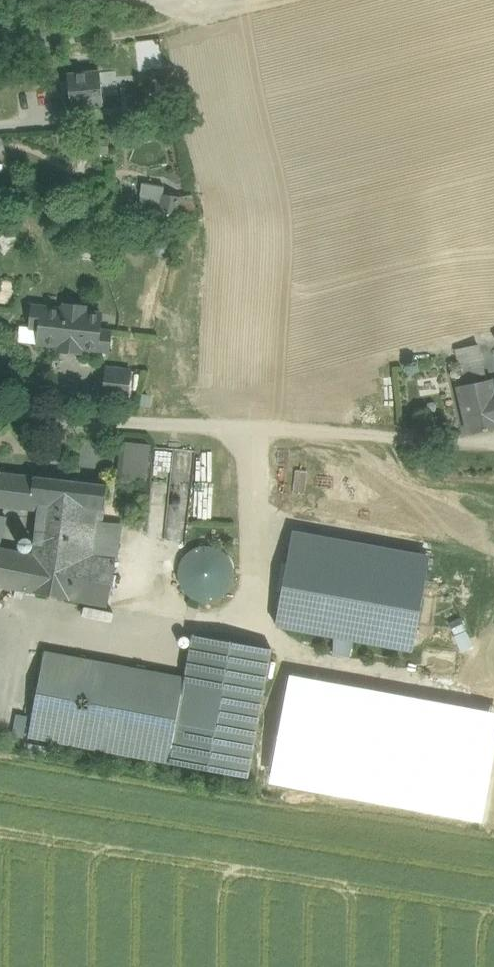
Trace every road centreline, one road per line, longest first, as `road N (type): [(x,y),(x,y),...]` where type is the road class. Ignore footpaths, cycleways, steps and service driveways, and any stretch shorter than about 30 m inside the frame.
road 1 (track): [(0,47),(156,39),(301,0)]

